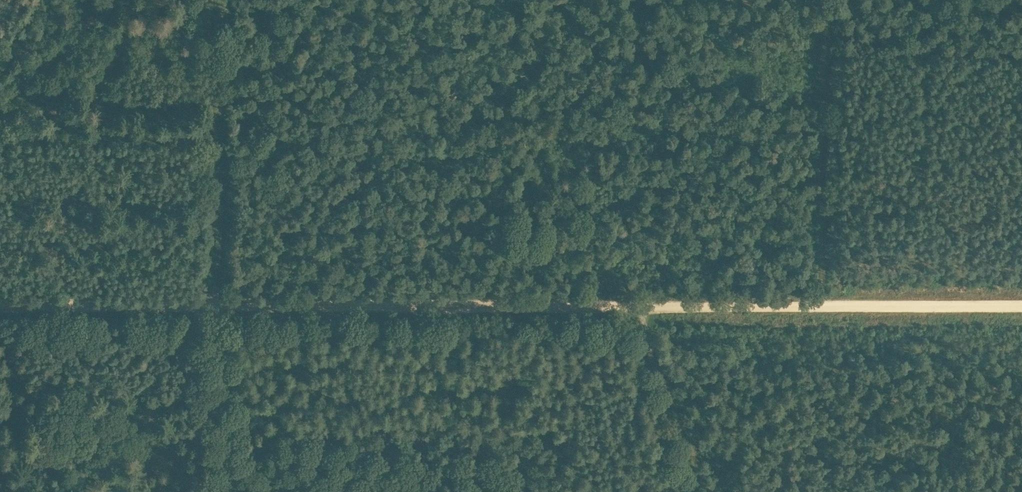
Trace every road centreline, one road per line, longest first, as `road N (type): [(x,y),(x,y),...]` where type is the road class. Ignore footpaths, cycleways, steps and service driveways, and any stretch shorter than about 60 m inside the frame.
road 1 (track): [(1021,305),(0,306)]
road 2 (track): [(216,5),(217,308),(228,429)]
road 3 (track): [(821,42),(823,304)]
road 4 (track): [(0,426),(228,429)]
road 5 (track): [(646,305),(716,491)]

